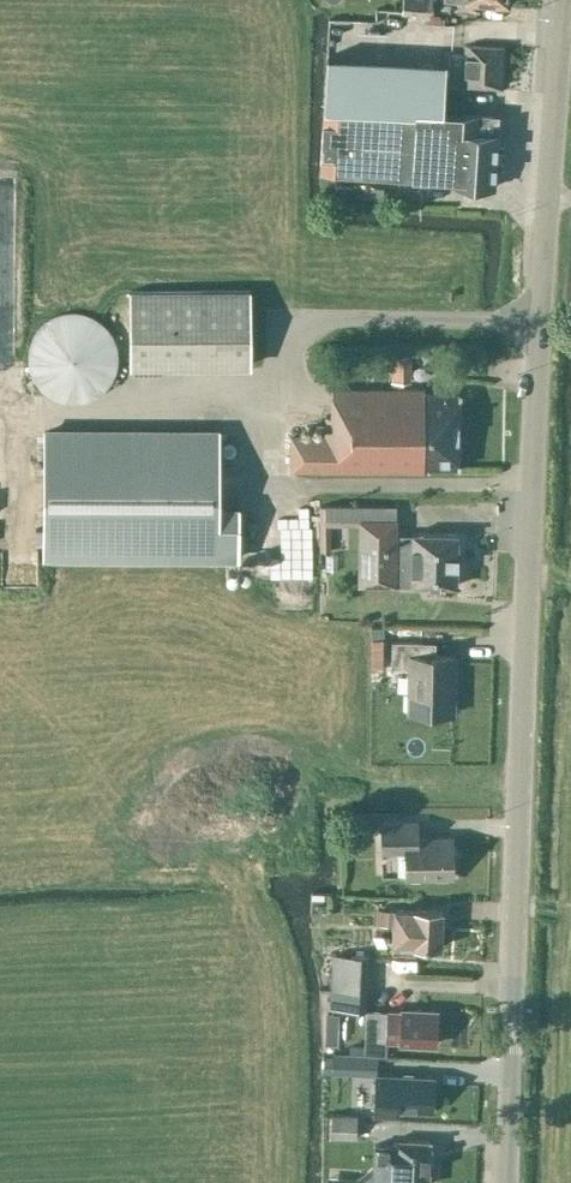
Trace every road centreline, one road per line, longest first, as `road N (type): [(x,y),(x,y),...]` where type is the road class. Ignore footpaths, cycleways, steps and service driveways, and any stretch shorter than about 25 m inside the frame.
road 1 (tertiary): [(506,1182),(540,342),(562,0)]

